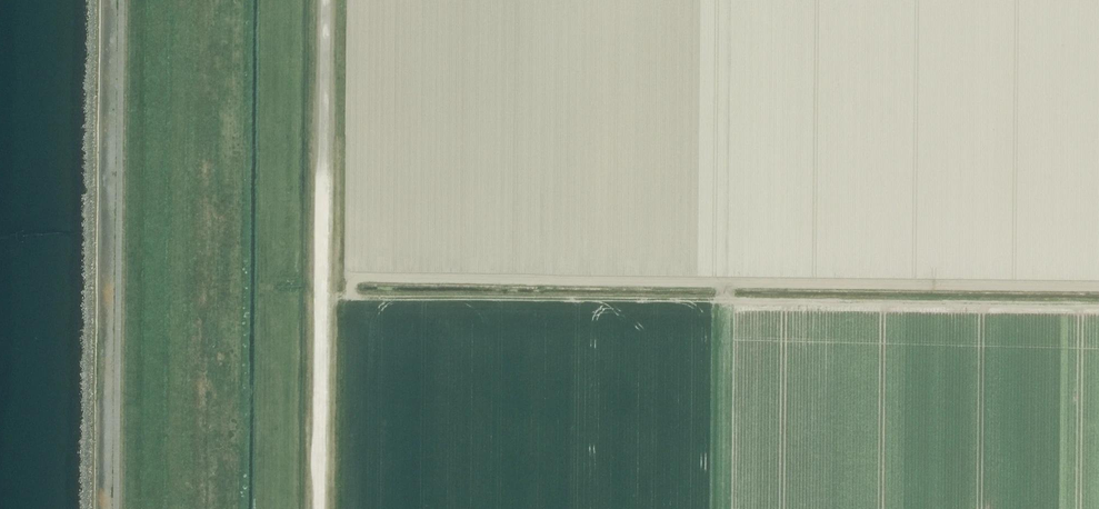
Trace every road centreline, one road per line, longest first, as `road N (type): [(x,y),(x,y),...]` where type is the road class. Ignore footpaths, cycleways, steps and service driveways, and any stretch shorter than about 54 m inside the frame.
road 1 (unclassified): [(116,508),(121,0)]

